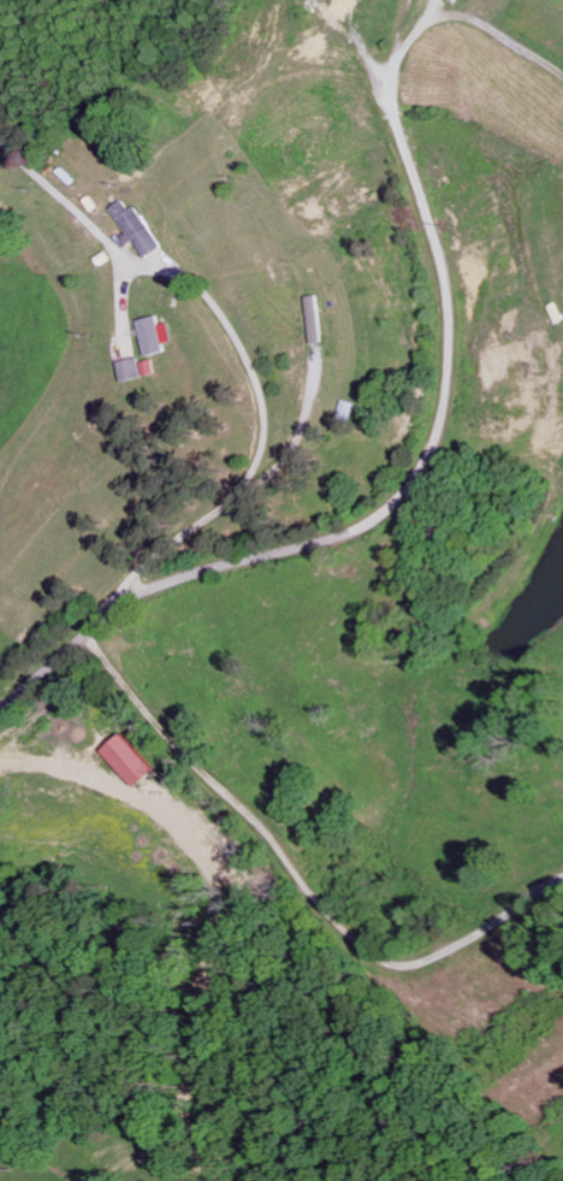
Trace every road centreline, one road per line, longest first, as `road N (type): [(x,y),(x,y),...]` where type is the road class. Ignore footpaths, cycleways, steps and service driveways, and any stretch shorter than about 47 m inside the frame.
road 1 (residential): [(0,707),(119,607),(368,527),(408,494),(441,425),(449,359),(440,270),(397,129),(397,63)]
road 2 (track): [(222,1180),(191,1139),(178,1100),(206,917),(206,861),(88,772)]

